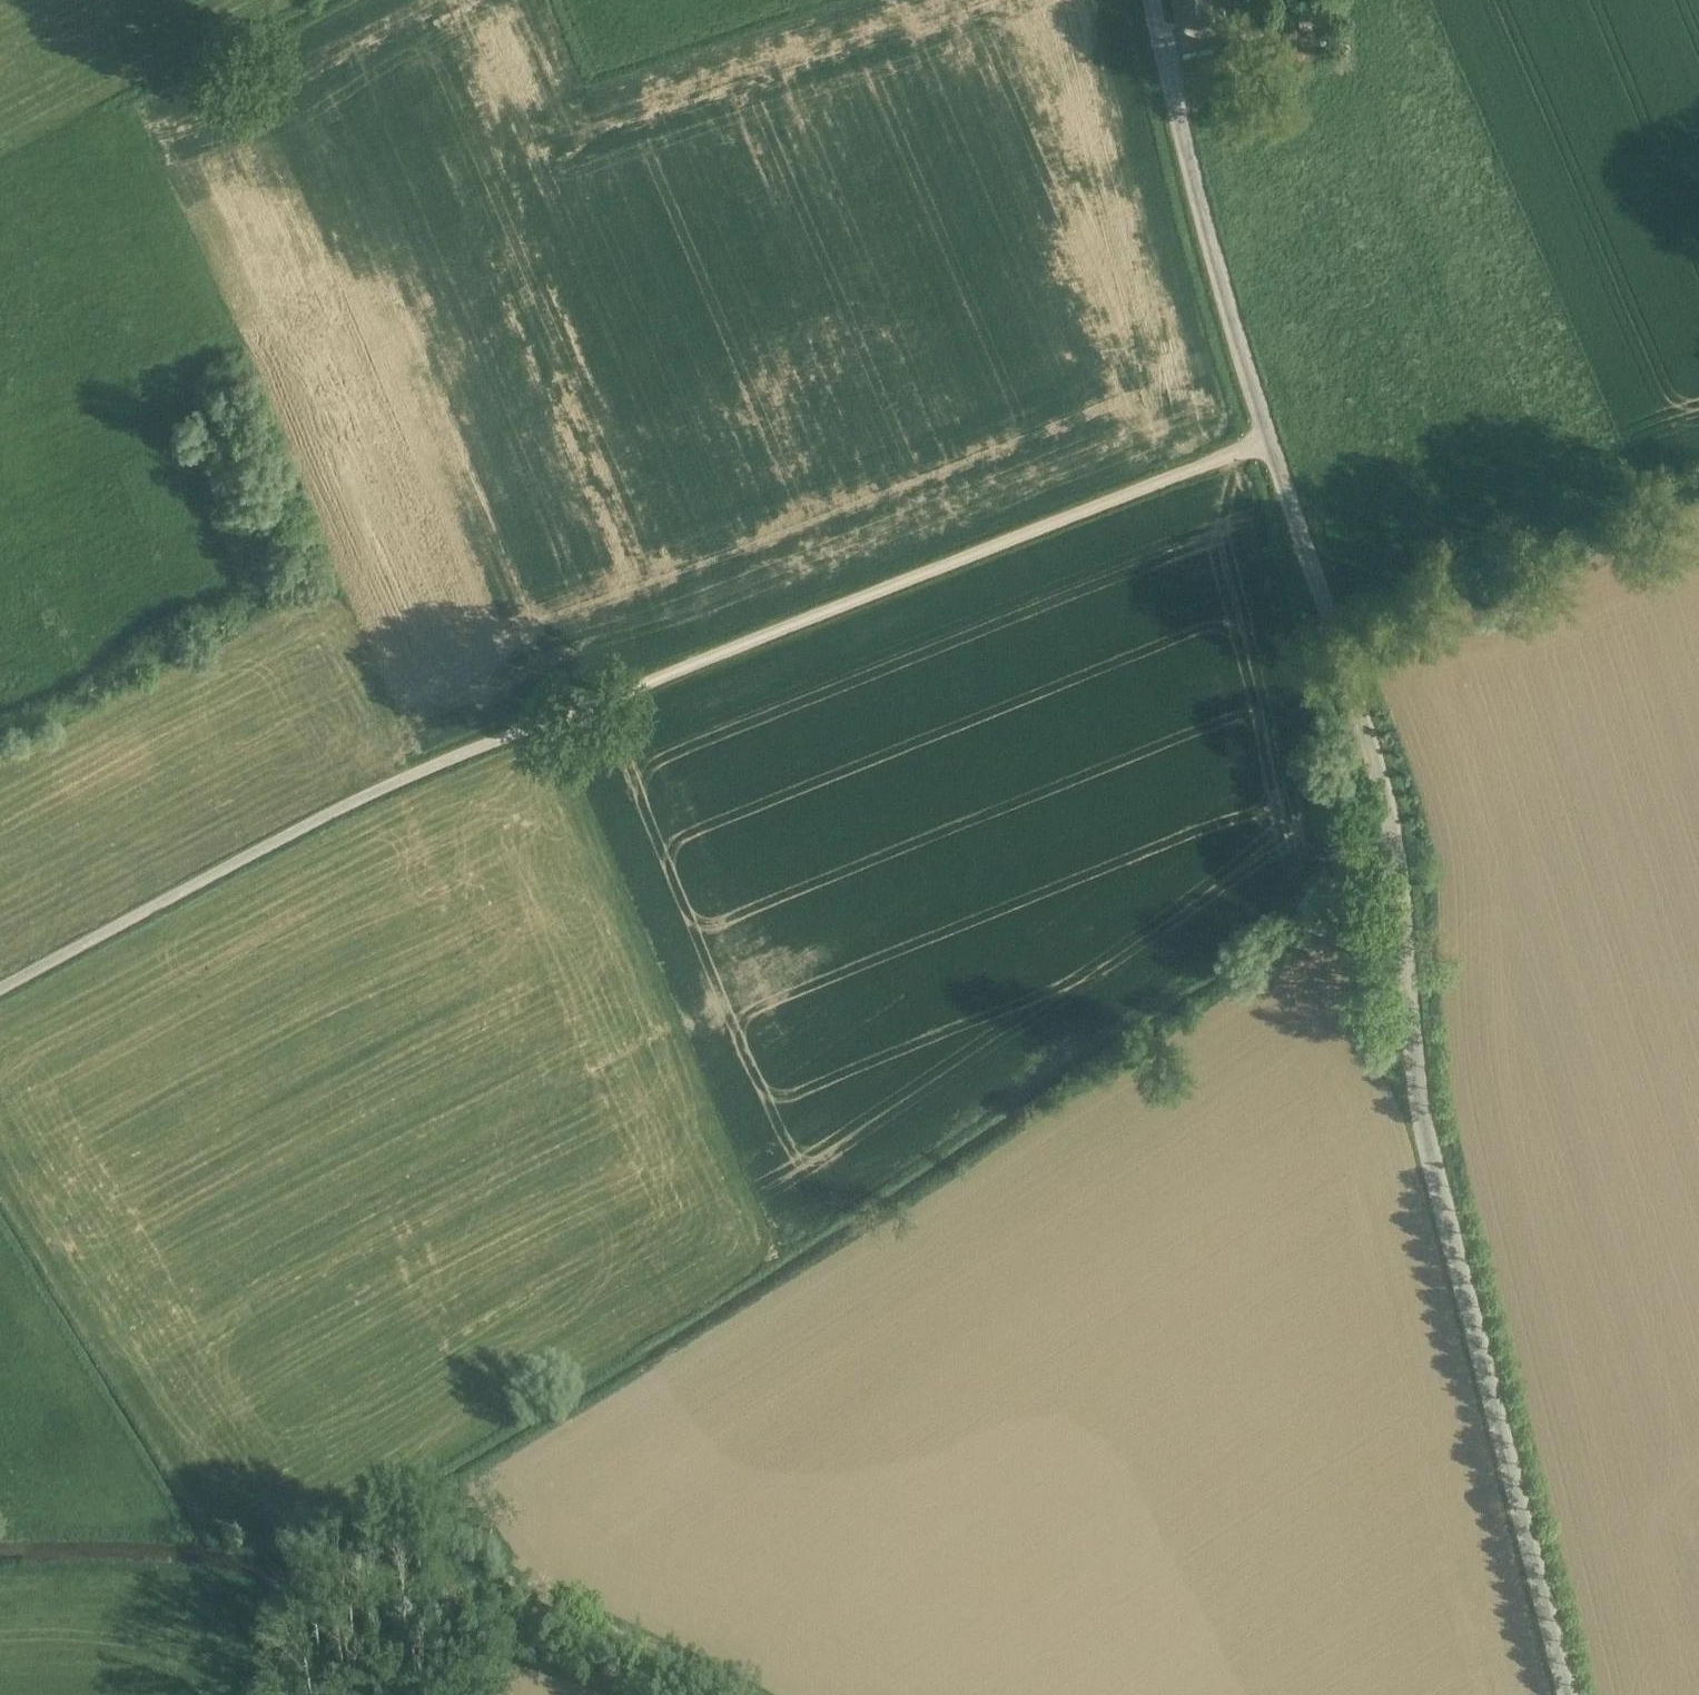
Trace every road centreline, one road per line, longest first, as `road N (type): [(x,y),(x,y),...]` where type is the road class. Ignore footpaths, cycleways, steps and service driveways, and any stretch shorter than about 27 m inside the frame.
road 1 (unclassified): [(1274,440),(395,780),(0,989)]
road 2 (unclassified): [(1274,440),(1386,797),(1427,1110),(1576,1694)]
road 3 (unclassified): [(1157,0),(1274,440)]

